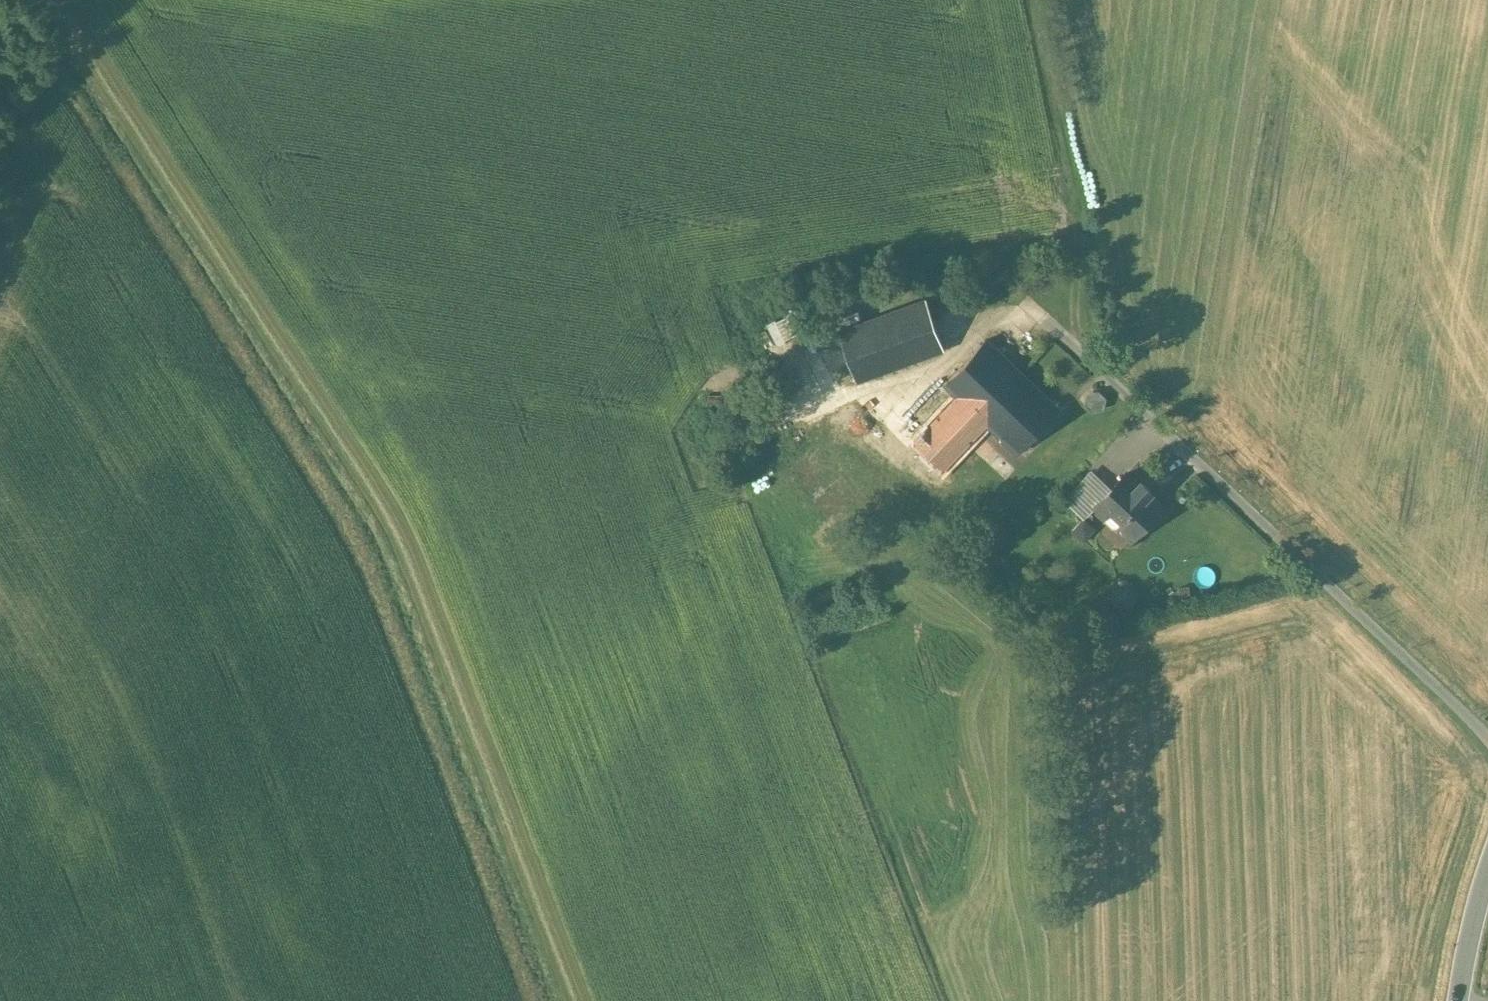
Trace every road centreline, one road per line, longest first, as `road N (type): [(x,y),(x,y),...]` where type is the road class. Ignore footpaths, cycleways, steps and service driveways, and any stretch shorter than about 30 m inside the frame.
road 1 (track): [(1070,341),(1079,231),(1033,0)]
road 2 (tertiary): [(1463,1000),(1487,878)]

